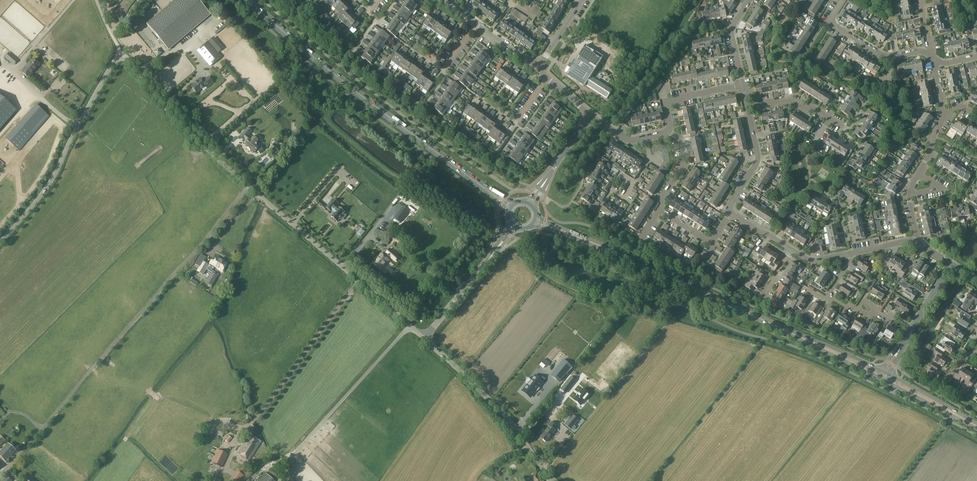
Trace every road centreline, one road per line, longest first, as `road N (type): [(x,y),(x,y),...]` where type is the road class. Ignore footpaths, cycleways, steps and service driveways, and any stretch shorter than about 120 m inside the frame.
road 1 (unclassified): [(424,338),(248,186),(121,53)]
road 2 (secondary): [(533,224),(640,264),(883,380)]
road 3 (secondary): [(882,371),(537,216)]
road 4 (secondary): [(484,187),(248,0)]
road 5 (unclassified): [(0,245),(49,191),(121,53)]
road 6 (unclassified): [(562,480),(490,392),(424,338)]
road 7 (residential): [(933,58),(919,51),(881,56),(834,25),(843,0)]

